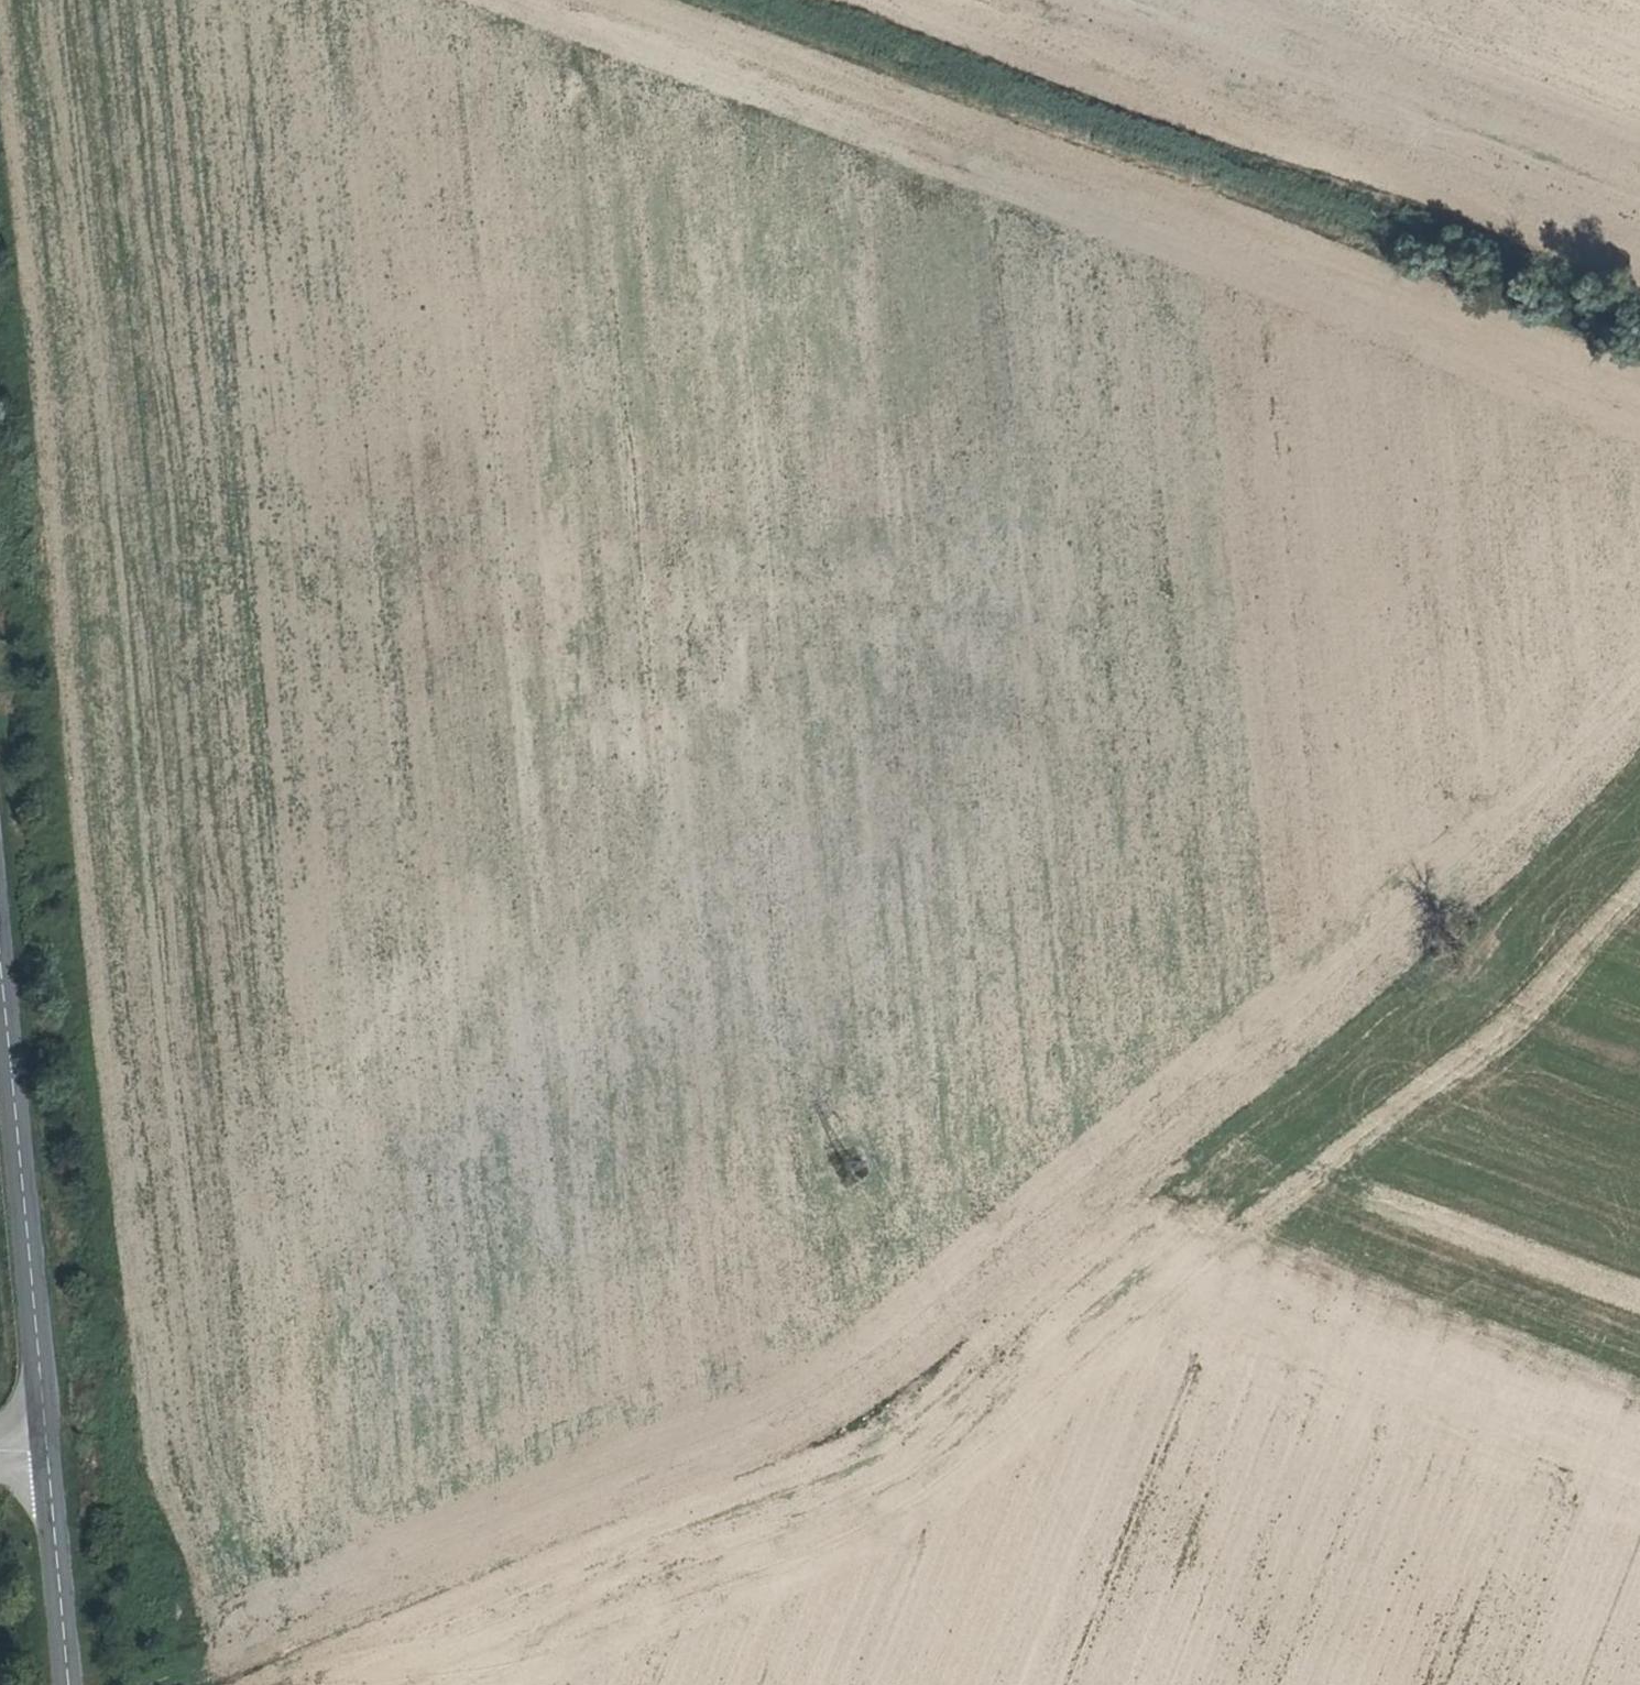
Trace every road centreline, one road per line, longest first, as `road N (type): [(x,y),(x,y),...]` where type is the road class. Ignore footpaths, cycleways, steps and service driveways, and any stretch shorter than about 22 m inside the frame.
road 1 (tertiary): [(48,1448),(0,951)]
road 2 (tertiary): [(69,1684),(48,1448)]

